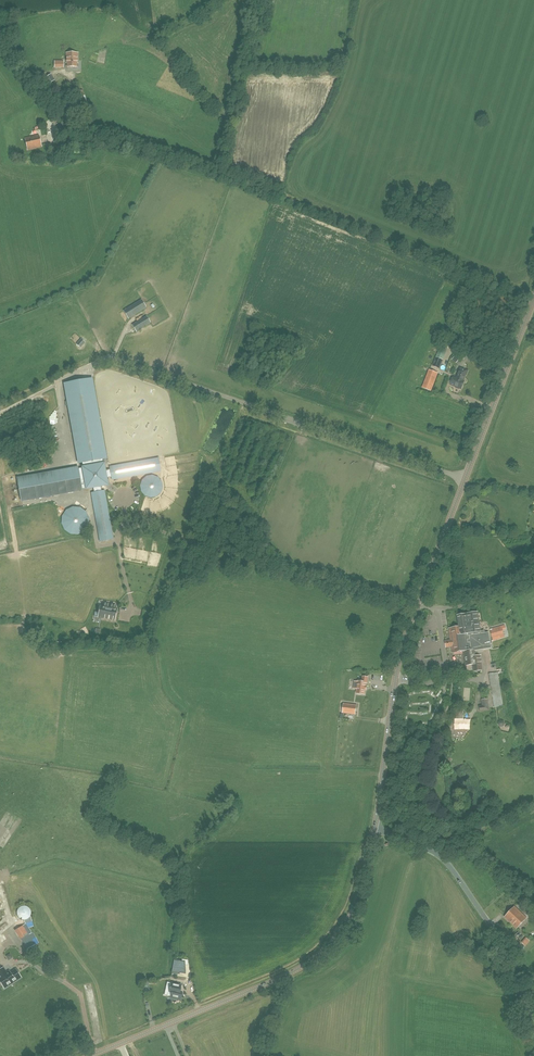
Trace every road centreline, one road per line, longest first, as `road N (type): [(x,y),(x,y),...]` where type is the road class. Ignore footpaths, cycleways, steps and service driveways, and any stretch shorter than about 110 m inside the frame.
road 1 (tertiary): [(90,1055),(318,955),(352,911),(375,830)]
road 2 (tertiary): [(414,609),(532,301)]
road 3 (unclassified): [(533,1029),(509,957),(451,868),(375,830)]
road 4 (tertiary): [(375,830),(397,669),(414,609)]
road 5 (unclassified): [(414,609),(479,608),(533,584)]

